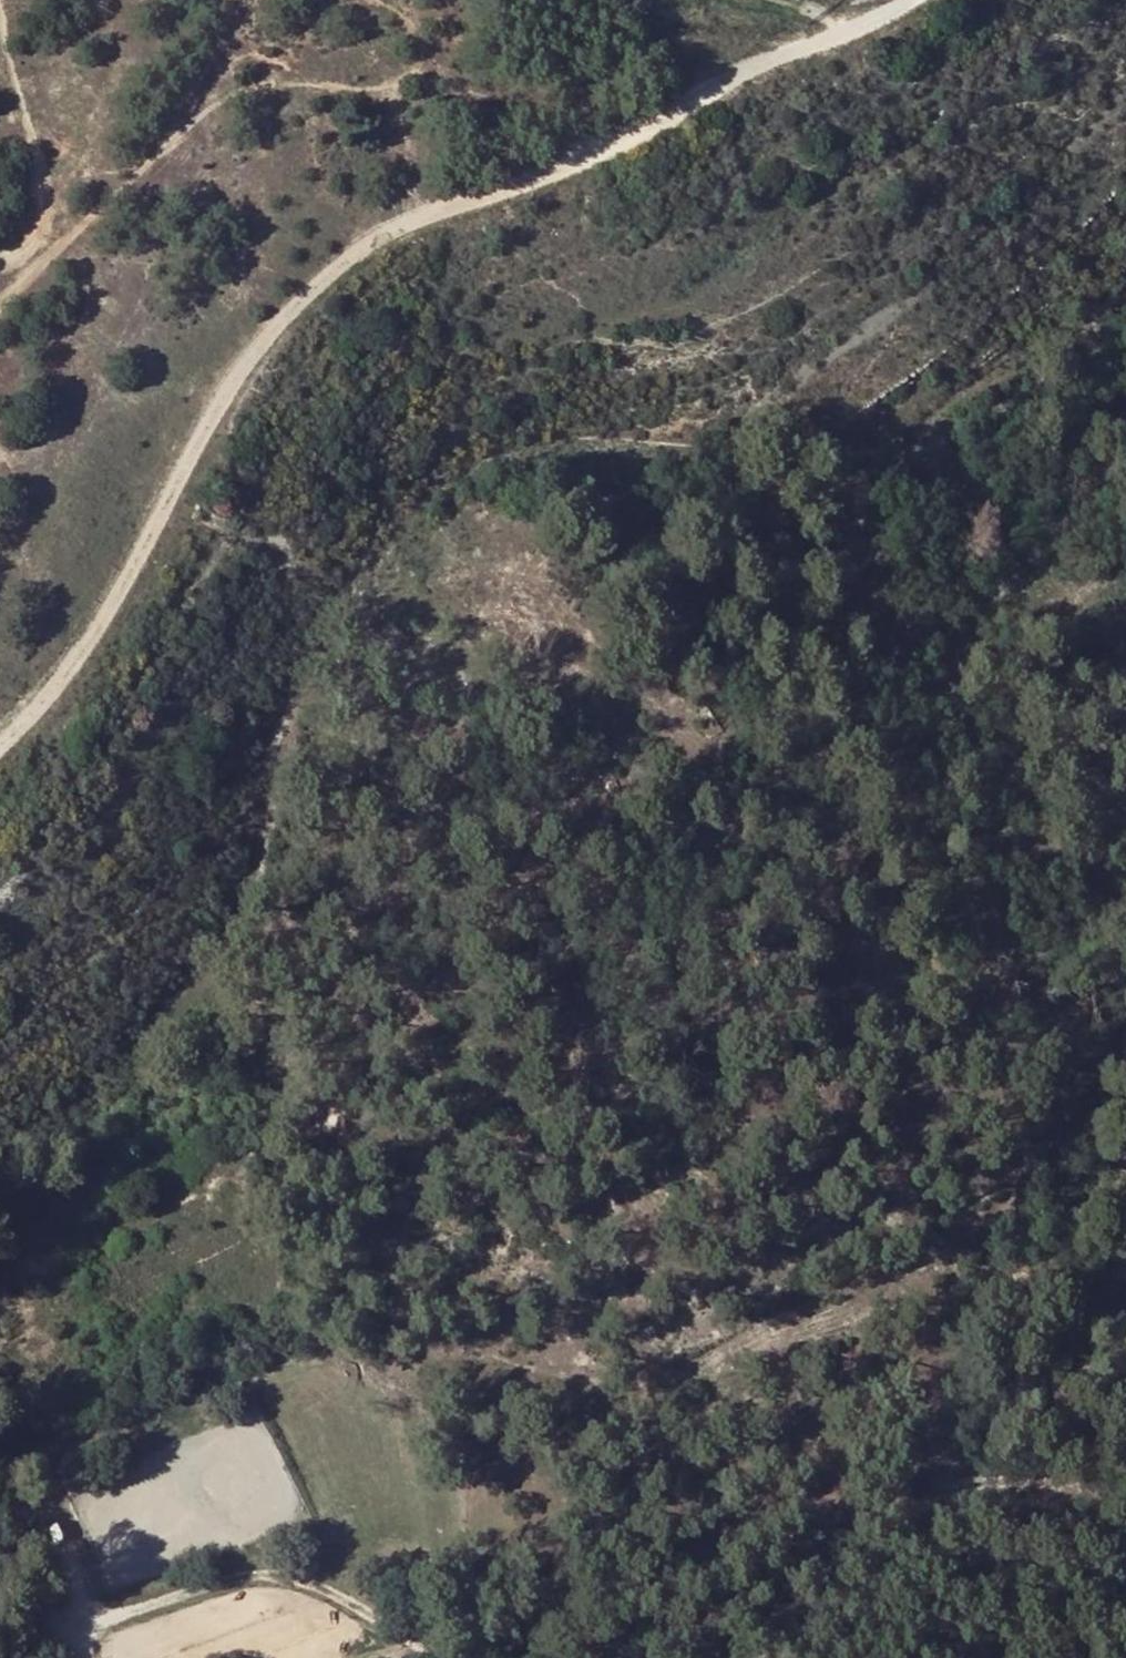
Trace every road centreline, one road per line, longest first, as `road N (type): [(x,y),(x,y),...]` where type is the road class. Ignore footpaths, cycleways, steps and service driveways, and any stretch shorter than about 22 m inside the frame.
road 1 (track): [(0,734),(138,559),(210,398),(345,255),(828,41),(894,0)]

